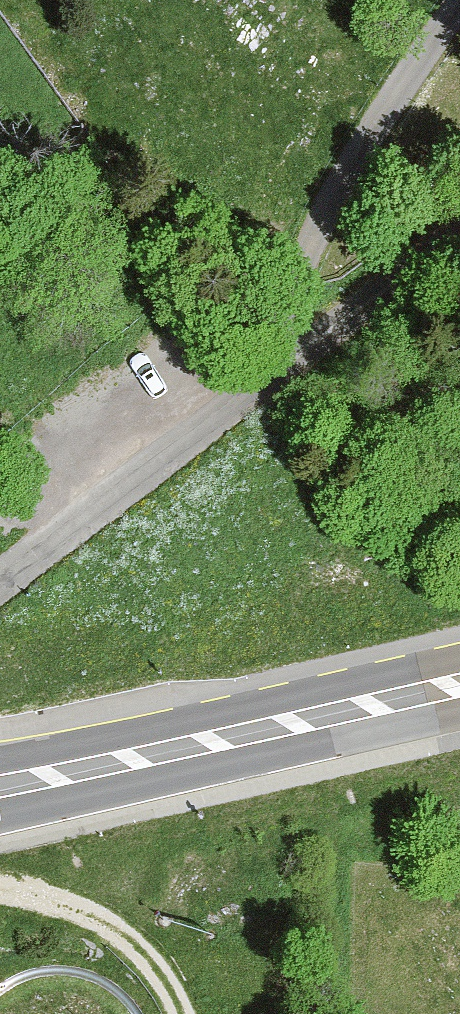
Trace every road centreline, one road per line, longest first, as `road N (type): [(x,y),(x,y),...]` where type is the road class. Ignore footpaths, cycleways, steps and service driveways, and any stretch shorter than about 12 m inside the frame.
road 1 (unclassified): [(0,579),(459,241)]
road 2 (primary): [(459,687),(0,788)]
road 3 (track): [(459,13),(416,66),(312,249),(274,375)]
road 4 (track): [(179,1013),(140,947),(96,913),(0,886)]

